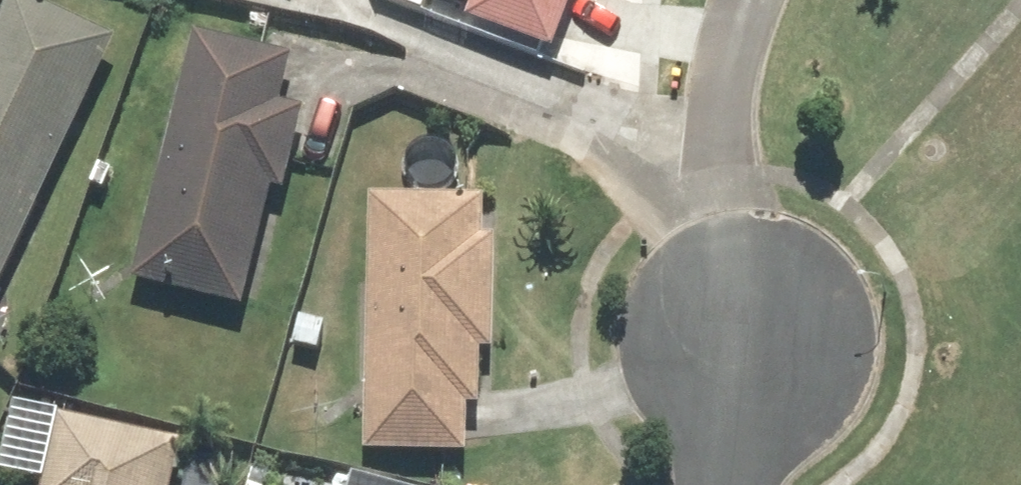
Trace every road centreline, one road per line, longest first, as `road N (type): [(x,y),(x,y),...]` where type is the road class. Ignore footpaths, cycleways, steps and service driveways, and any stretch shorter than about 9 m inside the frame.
road 1 (residential): [(781,0),(747,107),(749,332)]
road 2 (residential): [(749,332),(726,484)]

